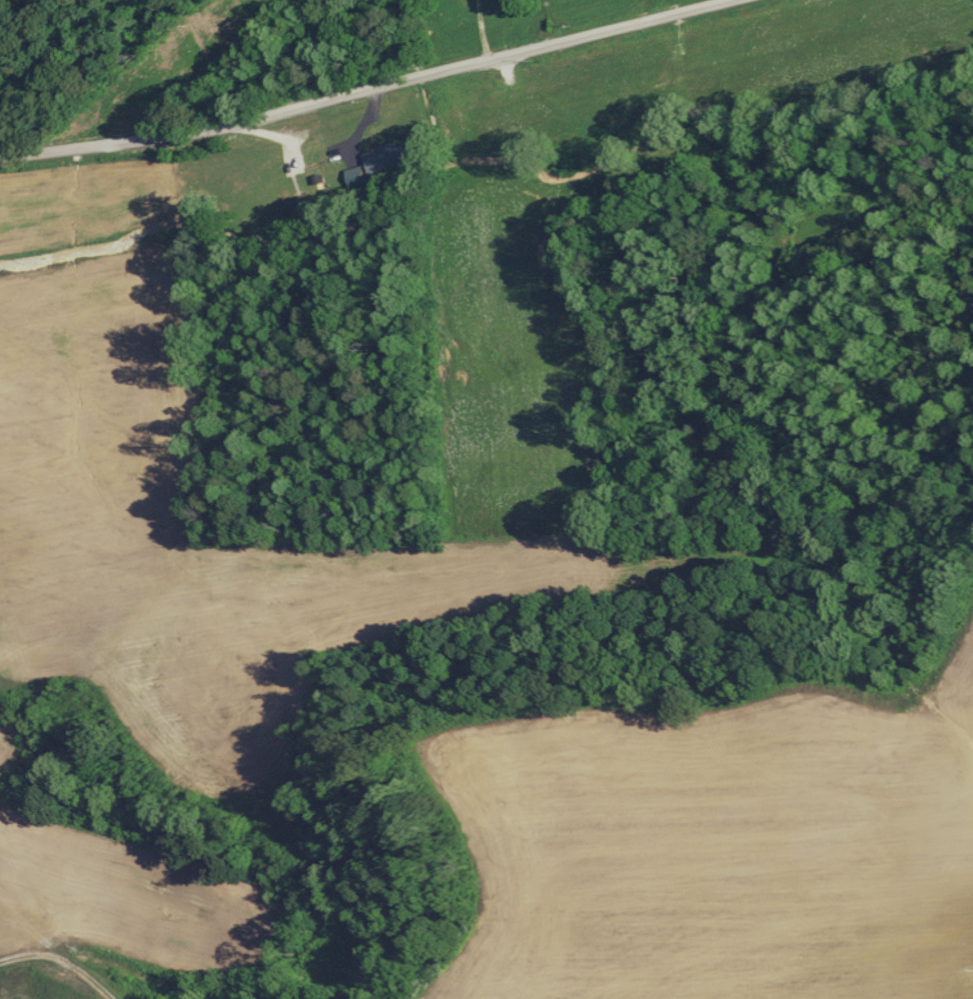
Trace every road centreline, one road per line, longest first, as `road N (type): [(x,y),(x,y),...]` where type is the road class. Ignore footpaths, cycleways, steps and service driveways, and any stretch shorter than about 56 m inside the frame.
road 1 (residential): [(0,154),(231,122),(716,0)]

